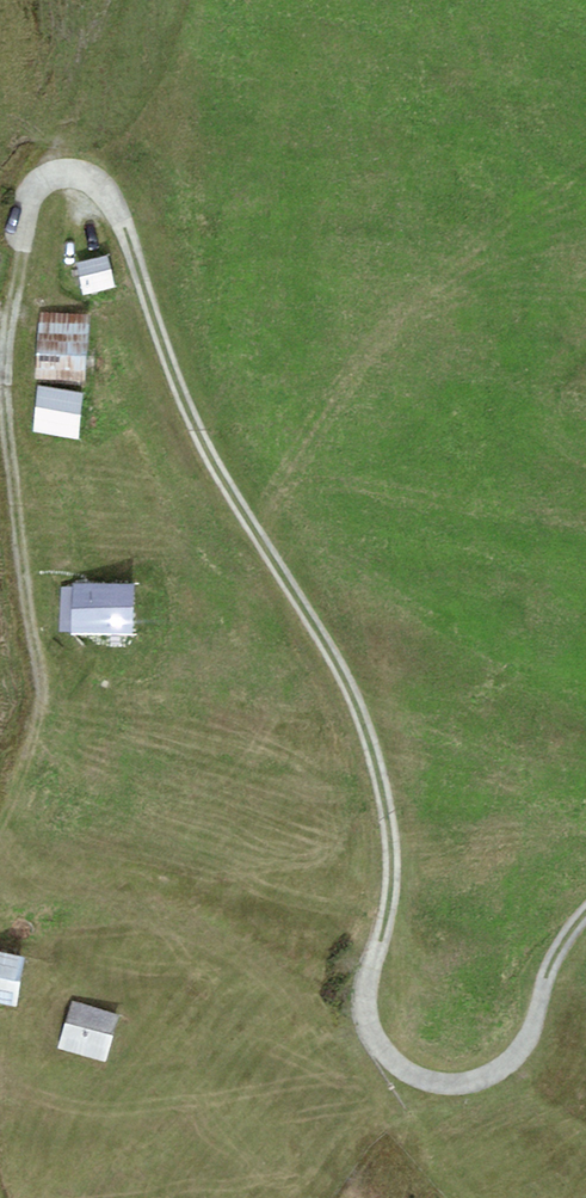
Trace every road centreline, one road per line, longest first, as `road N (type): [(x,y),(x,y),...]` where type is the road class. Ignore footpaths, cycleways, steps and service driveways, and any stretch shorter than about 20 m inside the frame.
road 1 (track): [(20,249),(25,209),(42,180),(76,174),(104,192),(211,459),(348,688),(376,769),(391,856),(363,1005),(378,1046),(434,1082),(458,1085),(496,1072),(525,1042),(552,961),(585,911)]
road 2 (track): [(20,249),(3,377),(40,686),(29,745),(0,818)]

